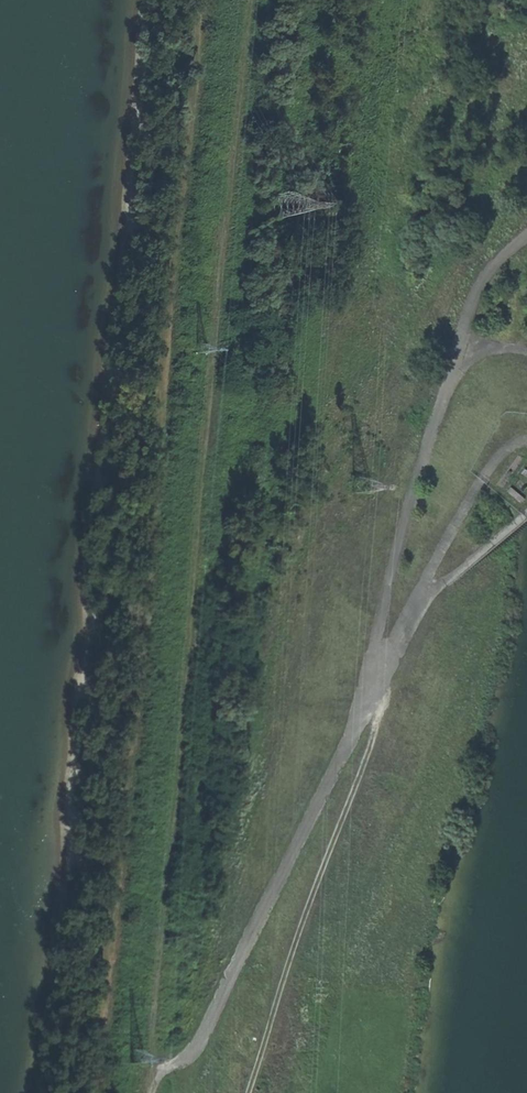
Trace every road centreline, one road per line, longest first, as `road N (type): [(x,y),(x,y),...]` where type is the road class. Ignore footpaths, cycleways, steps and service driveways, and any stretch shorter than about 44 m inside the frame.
road 1 (track): [(102,1092),(204,0)]
road 2 (track): [(155,1076),(213,328),(252,0)]
road 3 (track): [(379,670),(379,627),(469,312),(526,242)]
road 4 (track): [(255,1092),(374,738),(381,707),(369,691)]

